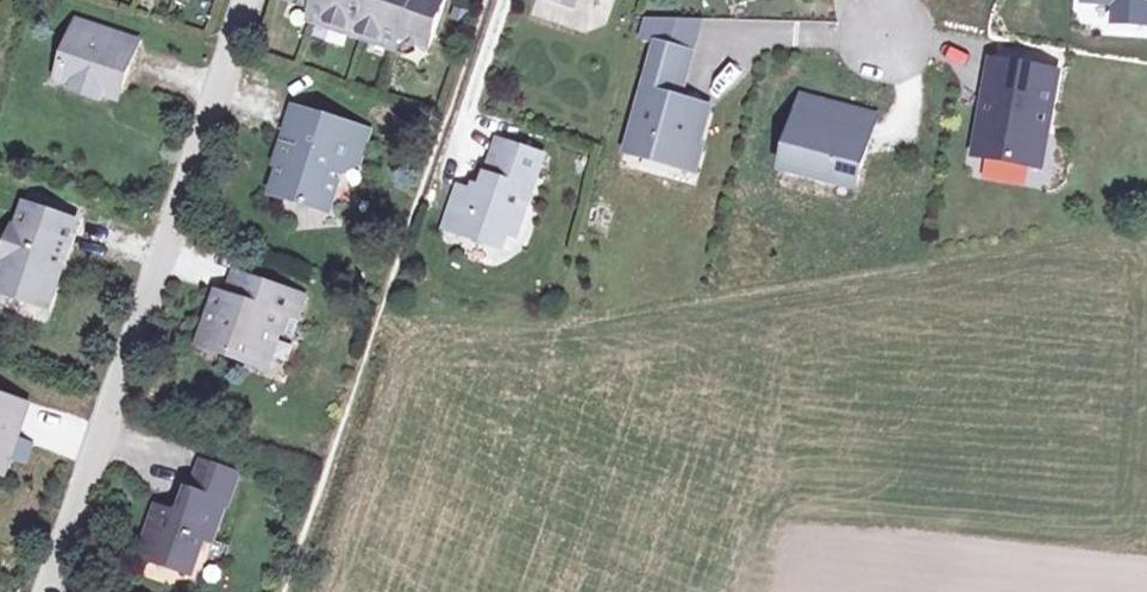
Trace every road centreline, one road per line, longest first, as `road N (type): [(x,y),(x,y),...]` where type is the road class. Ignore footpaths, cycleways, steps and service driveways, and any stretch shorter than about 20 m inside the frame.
road 1 (residential): [(50,591),(245,0)]

